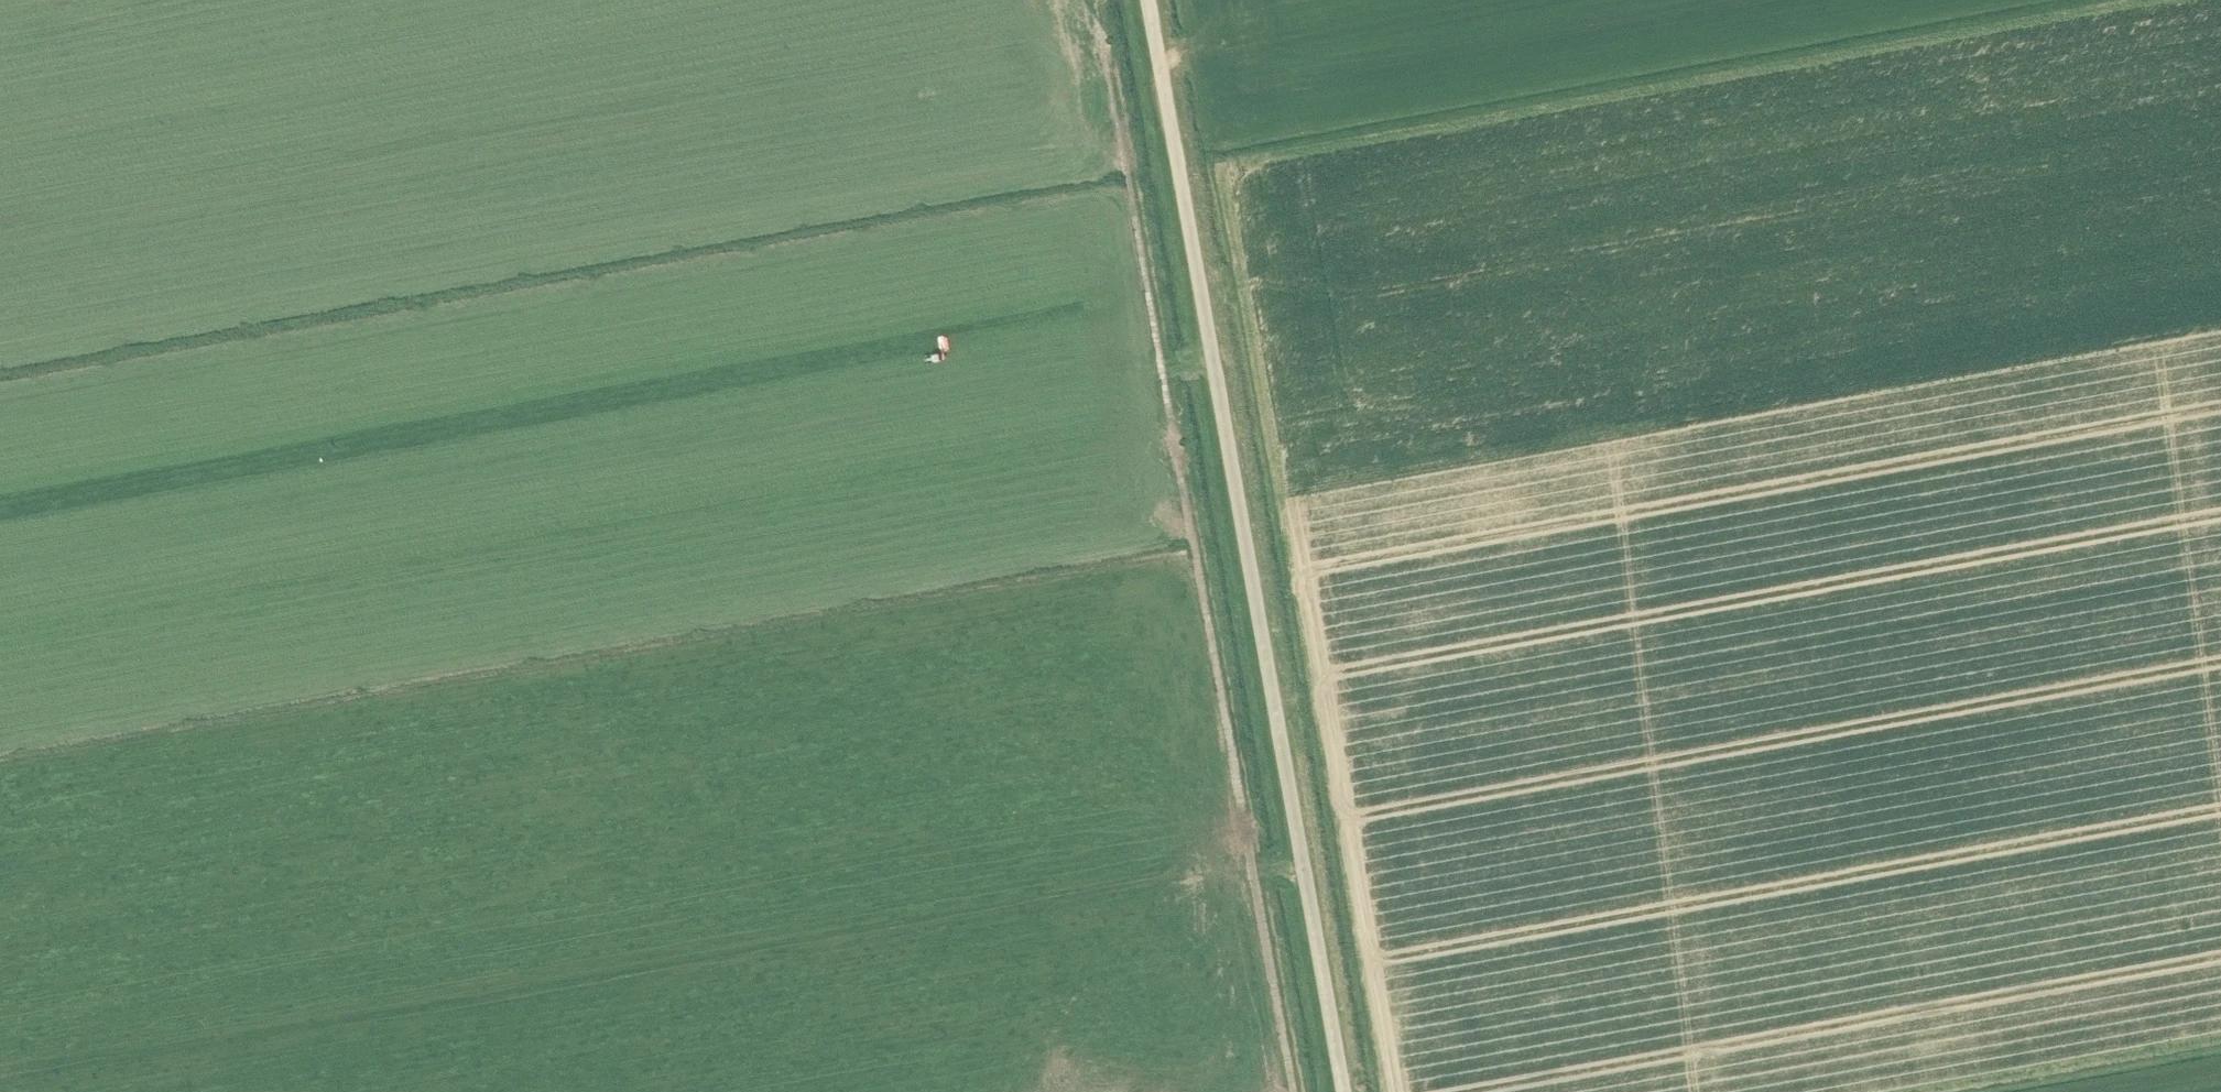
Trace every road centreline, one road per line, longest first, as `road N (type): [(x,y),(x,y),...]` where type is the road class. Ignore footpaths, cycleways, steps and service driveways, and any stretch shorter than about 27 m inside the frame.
road 1 (unclassified): [(1342,1091),(1146,0)]
road 2 (track): [(1293,1091),(1107,66)]

